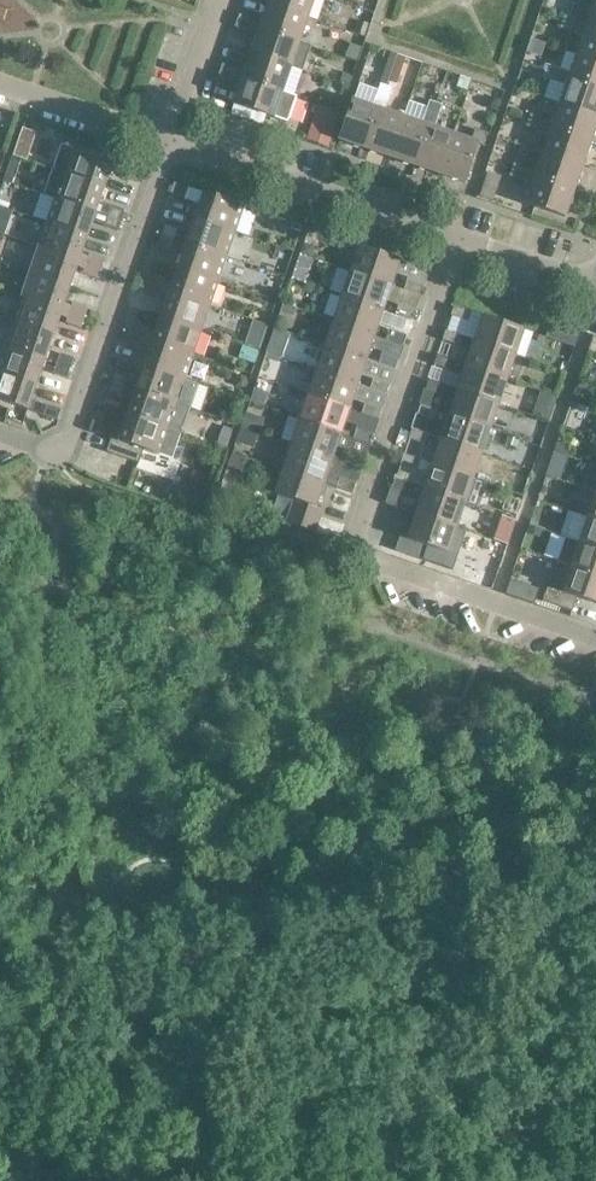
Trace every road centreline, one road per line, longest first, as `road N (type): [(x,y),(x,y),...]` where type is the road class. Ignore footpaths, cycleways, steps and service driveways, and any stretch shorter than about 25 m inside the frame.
road 1 (residential): [(595,636),(378,567),(360,537),(460,240)]
road 2 (residential): [(0,439),(46,455),(68,441),(171,143)]
road 3 (residential): [(171,143),(460,240)]
road 4 (residential): [(0,86),(171,143)]
road 5 (residential): [(218,0),(171,143)]
road 6 (residential): [(460,240),(595,289)]

